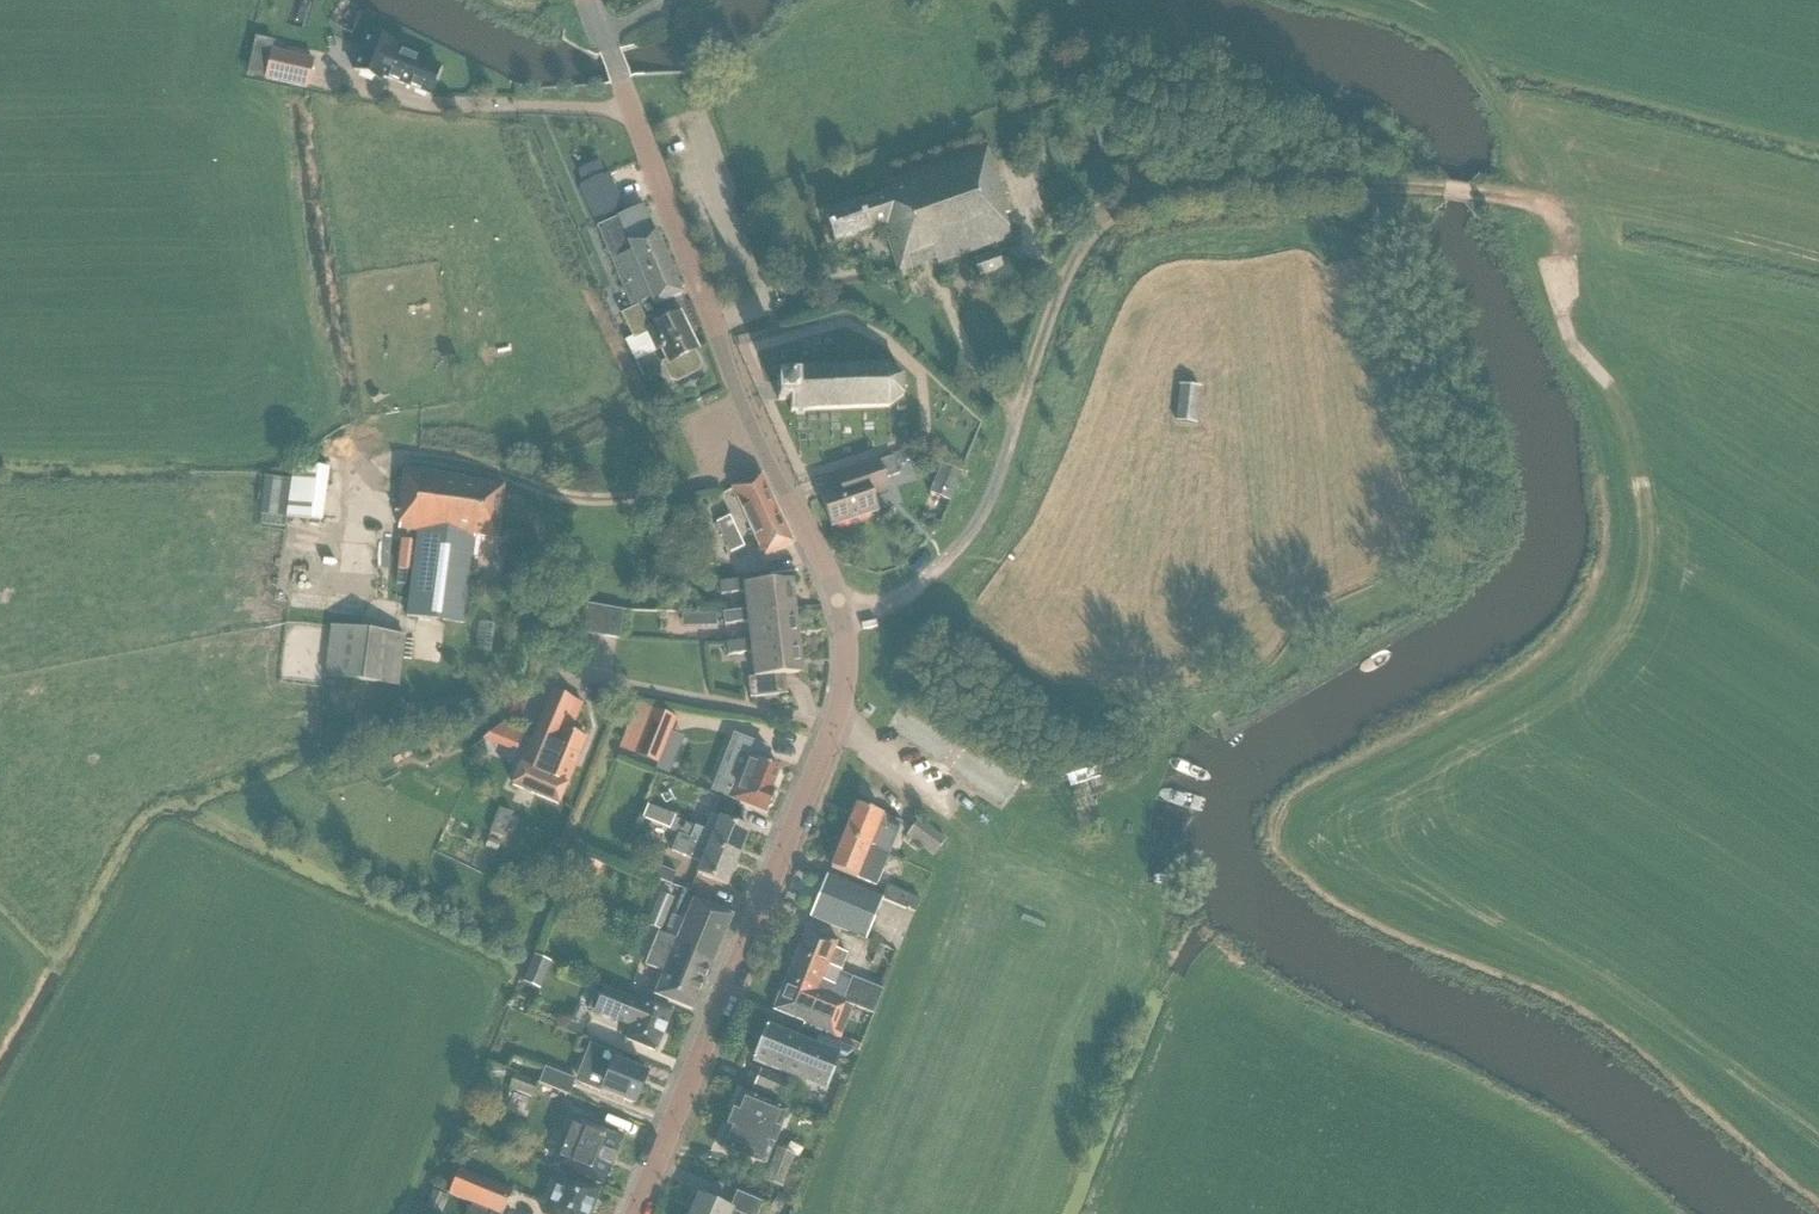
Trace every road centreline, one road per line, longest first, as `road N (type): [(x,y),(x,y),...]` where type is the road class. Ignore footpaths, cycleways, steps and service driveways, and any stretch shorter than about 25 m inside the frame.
road 1 (tertiary): [(842,611),(757,431),(590,0)]
road 2 (tertiary): [(635,1213),(835,719),(847,657),(842,611)]
road 3 (track): [(1120,212),(1187,190),(1293,181),(1548,201),(1559,225),(1562,308),(1575,351),(1608,384)]
road 4 (residential): [(842,611),(910,585),(962,541),(999,479),(1058,295),(1083,249),(1120,212)]
road 5 (track): [(1548,201),(1640,213),(1818,260)]

